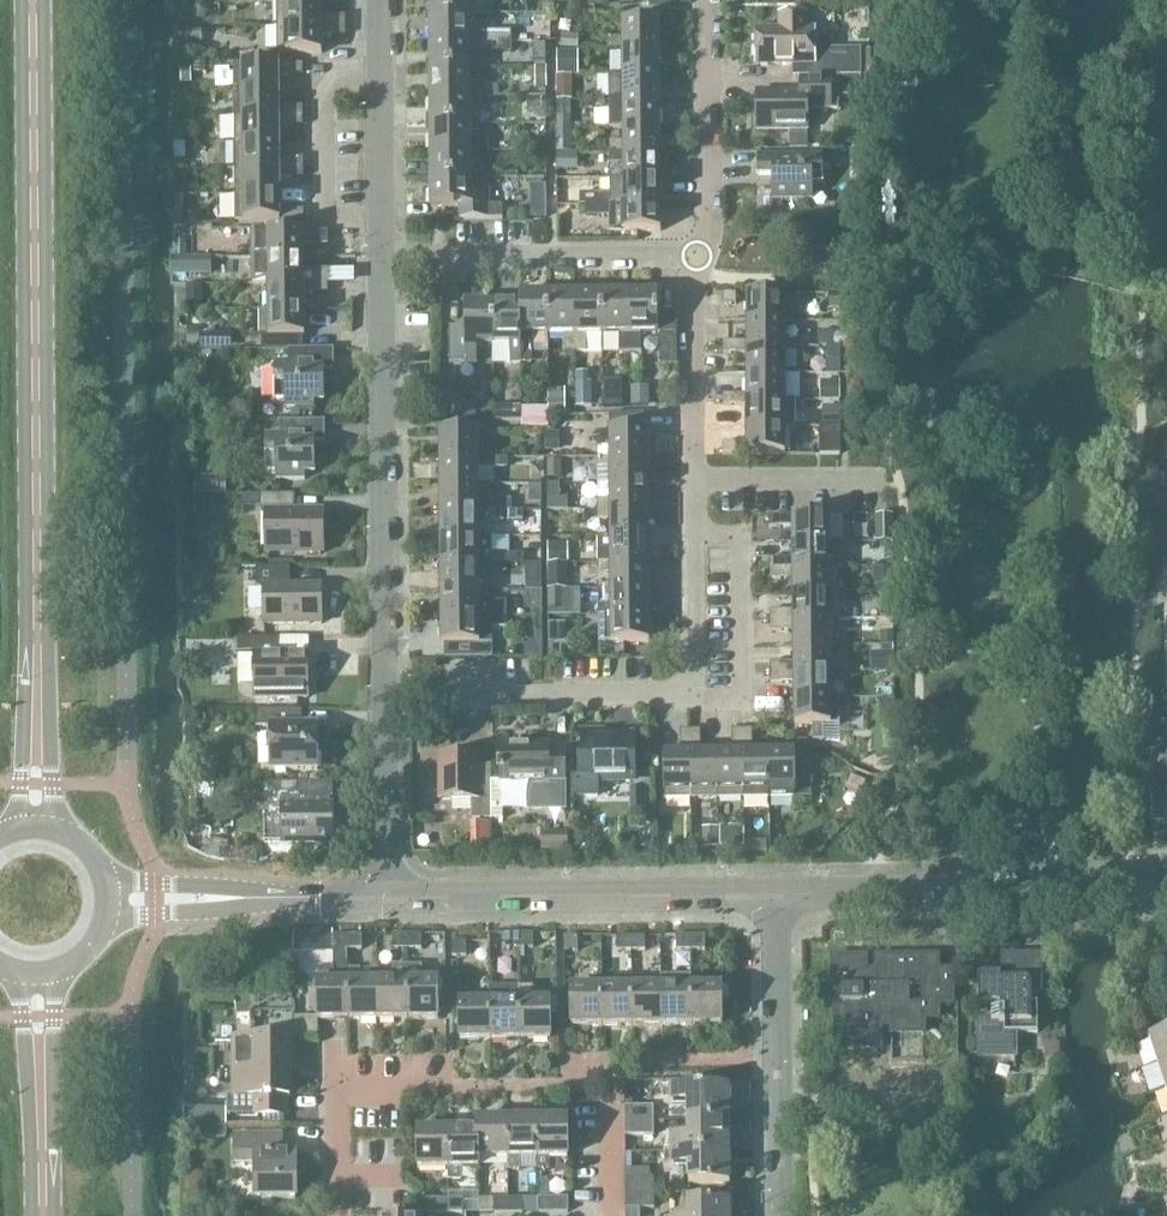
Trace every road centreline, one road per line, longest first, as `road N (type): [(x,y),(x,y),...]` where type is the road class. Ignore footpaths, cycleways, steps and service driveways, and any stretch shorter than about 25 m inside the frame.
road 1 (tertiary): [(38,828),(35,0)]
road 2 (residential): [(383,702),(380,253)]
road 3 (unclassified): [(775,895),(1166,892)]
road 4 (unclassified): [(386,897),(775,895)]
road 5 (residential): [(430,1088),(557,1085),(587,1062),(776,1058)]
road 6 (residential): [(383,702),(697,702)]
road 7 (residential): [(380,253),(693,251)]
road 8 (unclassified): [(112,897),(386,897)]
road 9 (residential): [(380,253),(379,0)]
road 10 (residential): [(693,251),(704,0)]
road 11 (residential): [(696,532),(739,539),(742,694),(697,702)]
road 12 (tertiary): [(41,1215),(40,975)]
road 13 (residential): [(696,483),(693,251)]
road 14 (residential): [(340,1215),(338,1098),(345,1090),(430,1088)]
road 15 (residential): [(386,897),(383,702)]
road 16 (residential): [(696,483),(871,483)]
road 17 (residential): [(697,702),(696,532)]
road 18 (unclassified): [(776,1058),(775,895)]
road 19 (unclassified): [(778,1215),(776,1058)]

